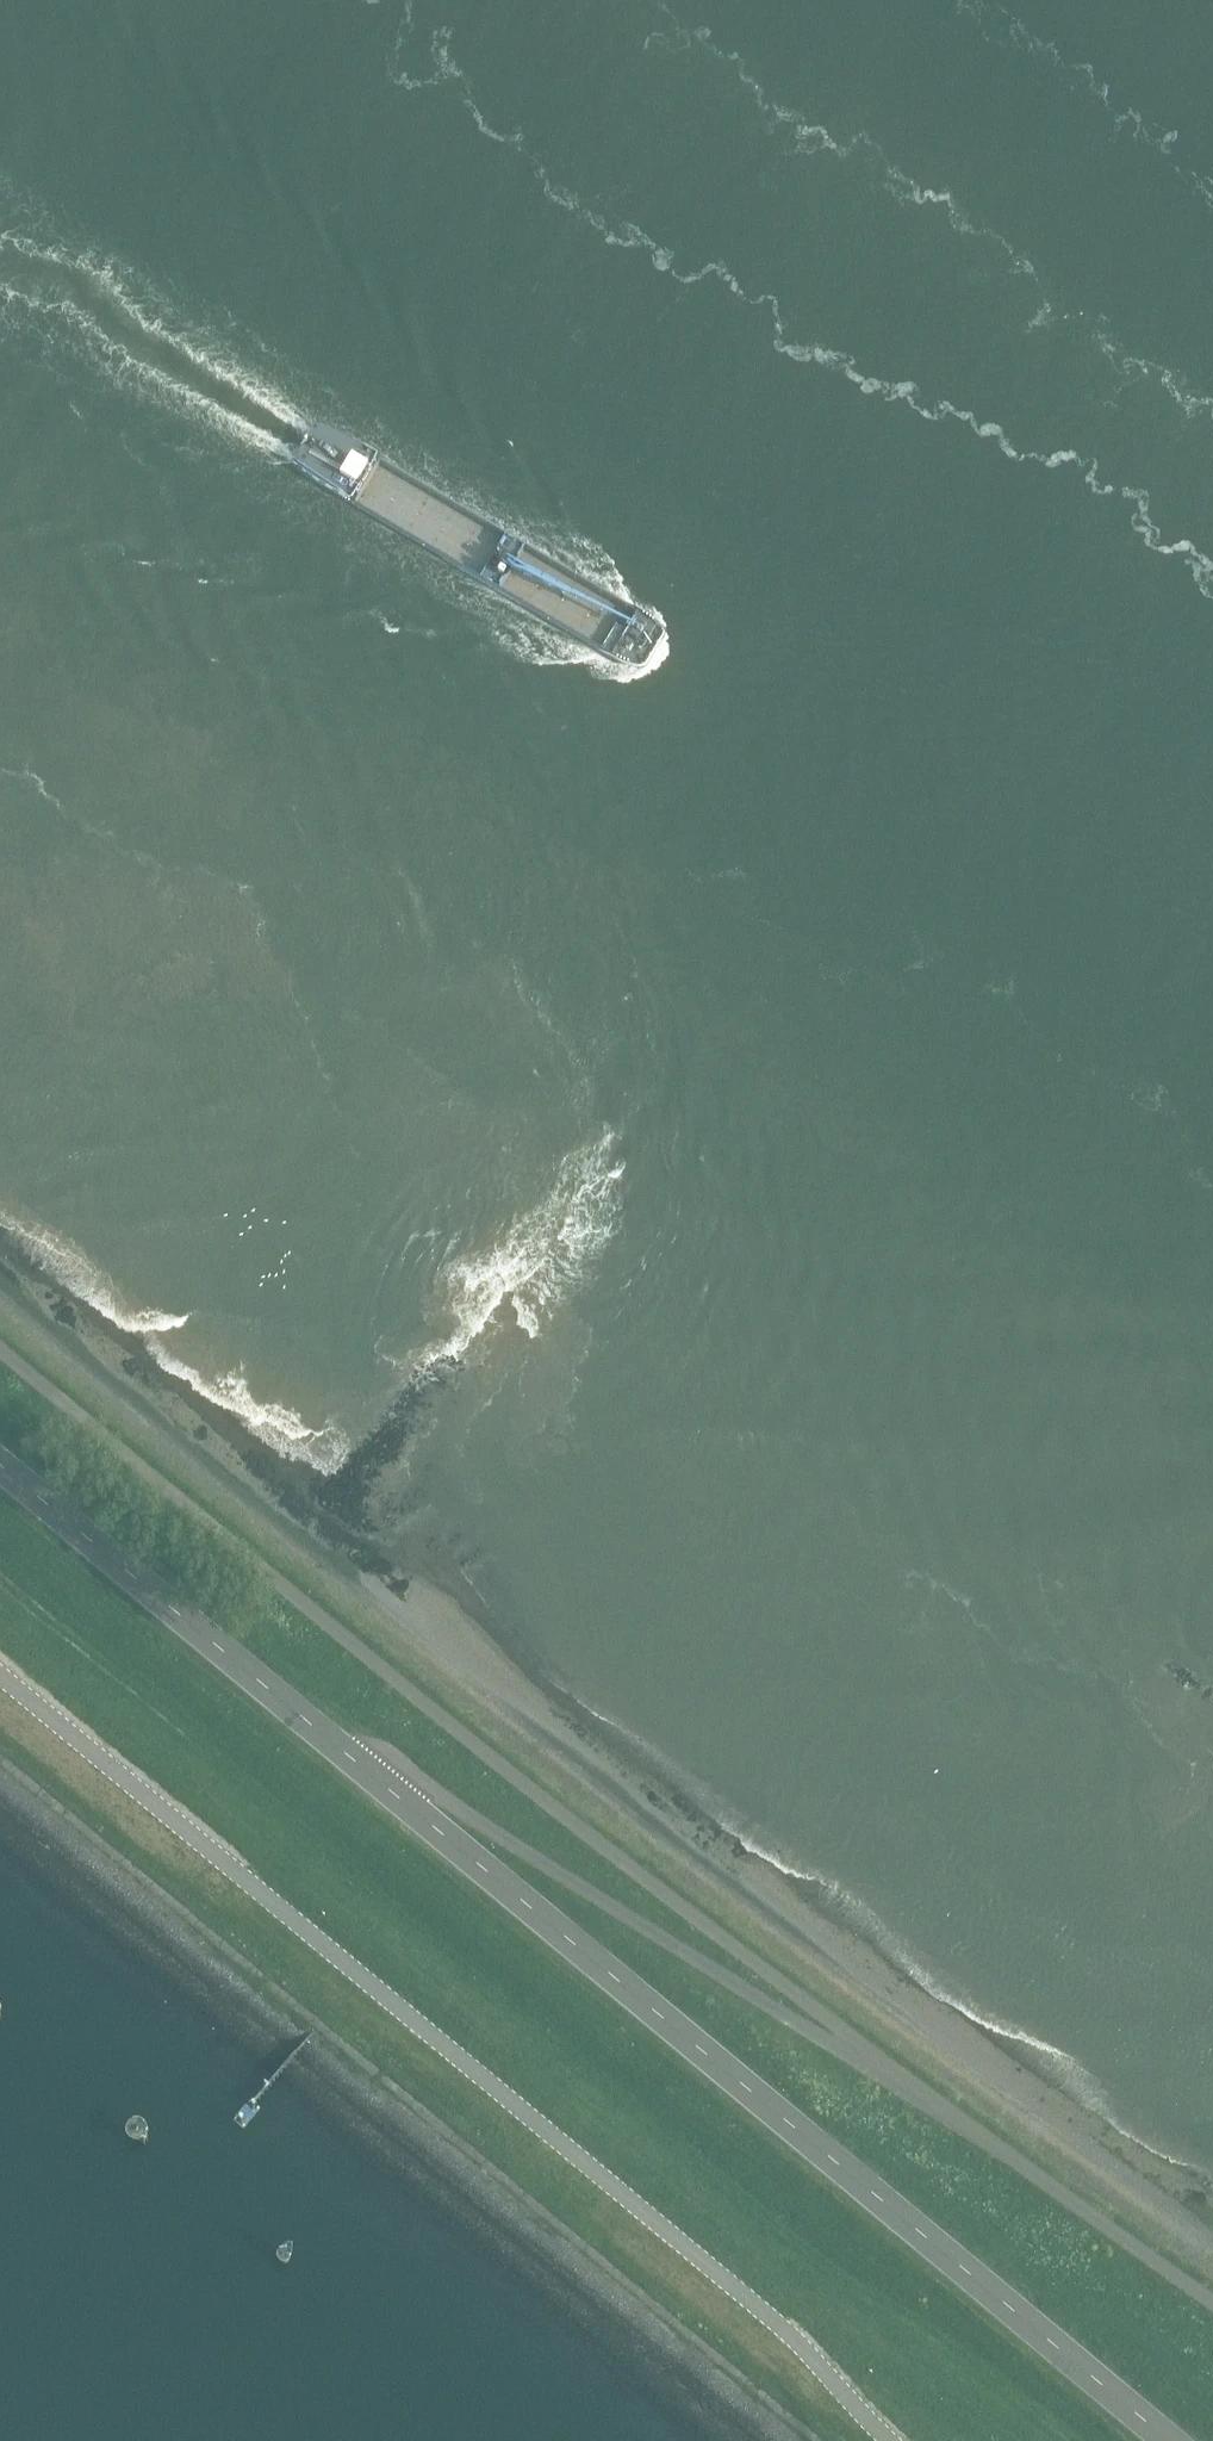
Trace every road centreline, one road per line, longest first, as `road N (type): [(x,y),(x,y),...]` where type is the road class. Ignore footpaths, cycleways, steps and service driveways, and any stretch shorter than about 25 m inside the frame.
road 1 (tertiary): [(1175,2440),(0,1461)]

